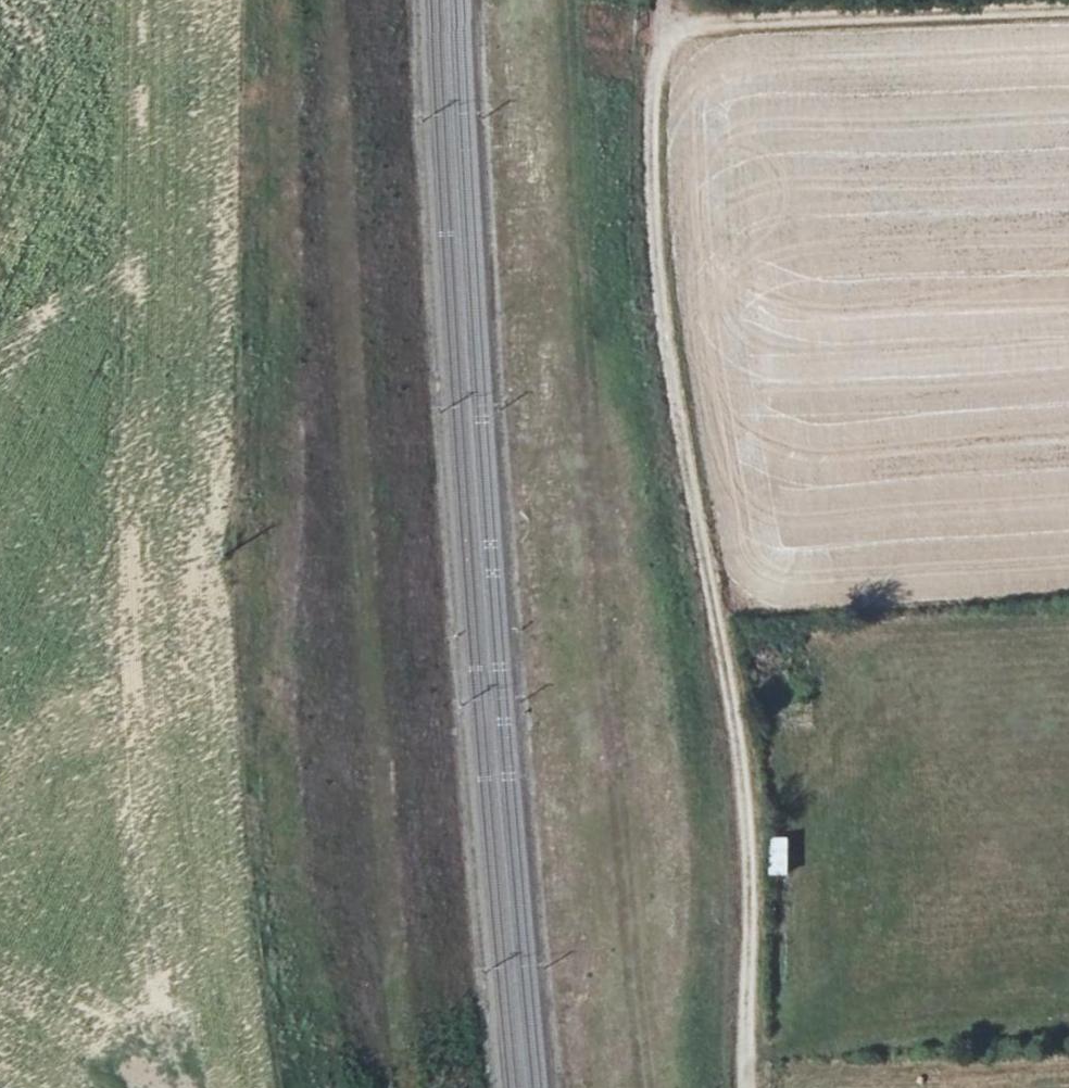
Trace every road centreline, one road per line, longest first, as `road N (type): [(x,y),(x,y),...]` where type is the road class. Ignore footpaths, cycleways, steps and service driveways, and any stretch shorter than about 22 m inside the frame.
road 1 (track): [(668,27),(651,111),(654,241),(672,394),(740,755),(749,852),(746,1087)]
road 2 (track): [(1068,8),(668,27)]

